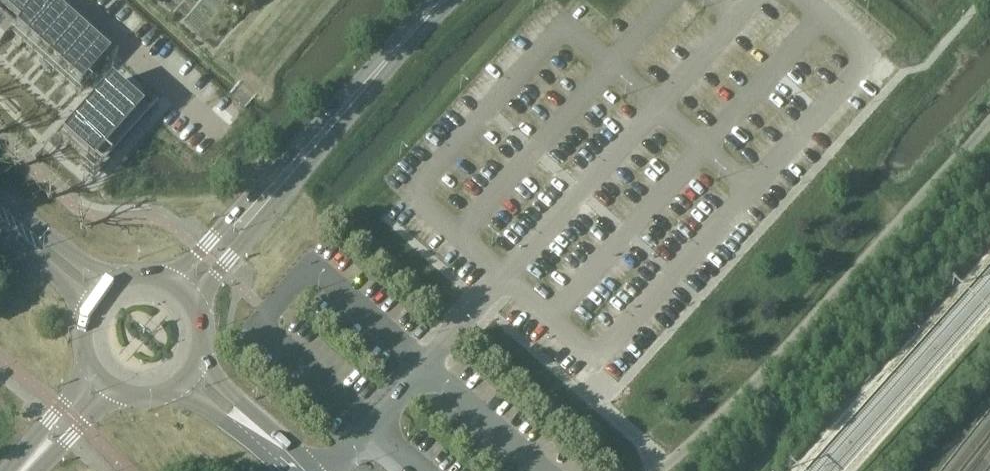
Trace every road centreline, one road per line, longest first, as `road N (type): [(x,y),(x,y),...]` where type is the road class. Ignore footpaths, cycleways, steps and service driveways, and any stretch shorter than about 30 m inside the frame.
road 1 (secondary): [(253,211),(443,0)]
road 2 (residential): [(221,133),(74,0)]

